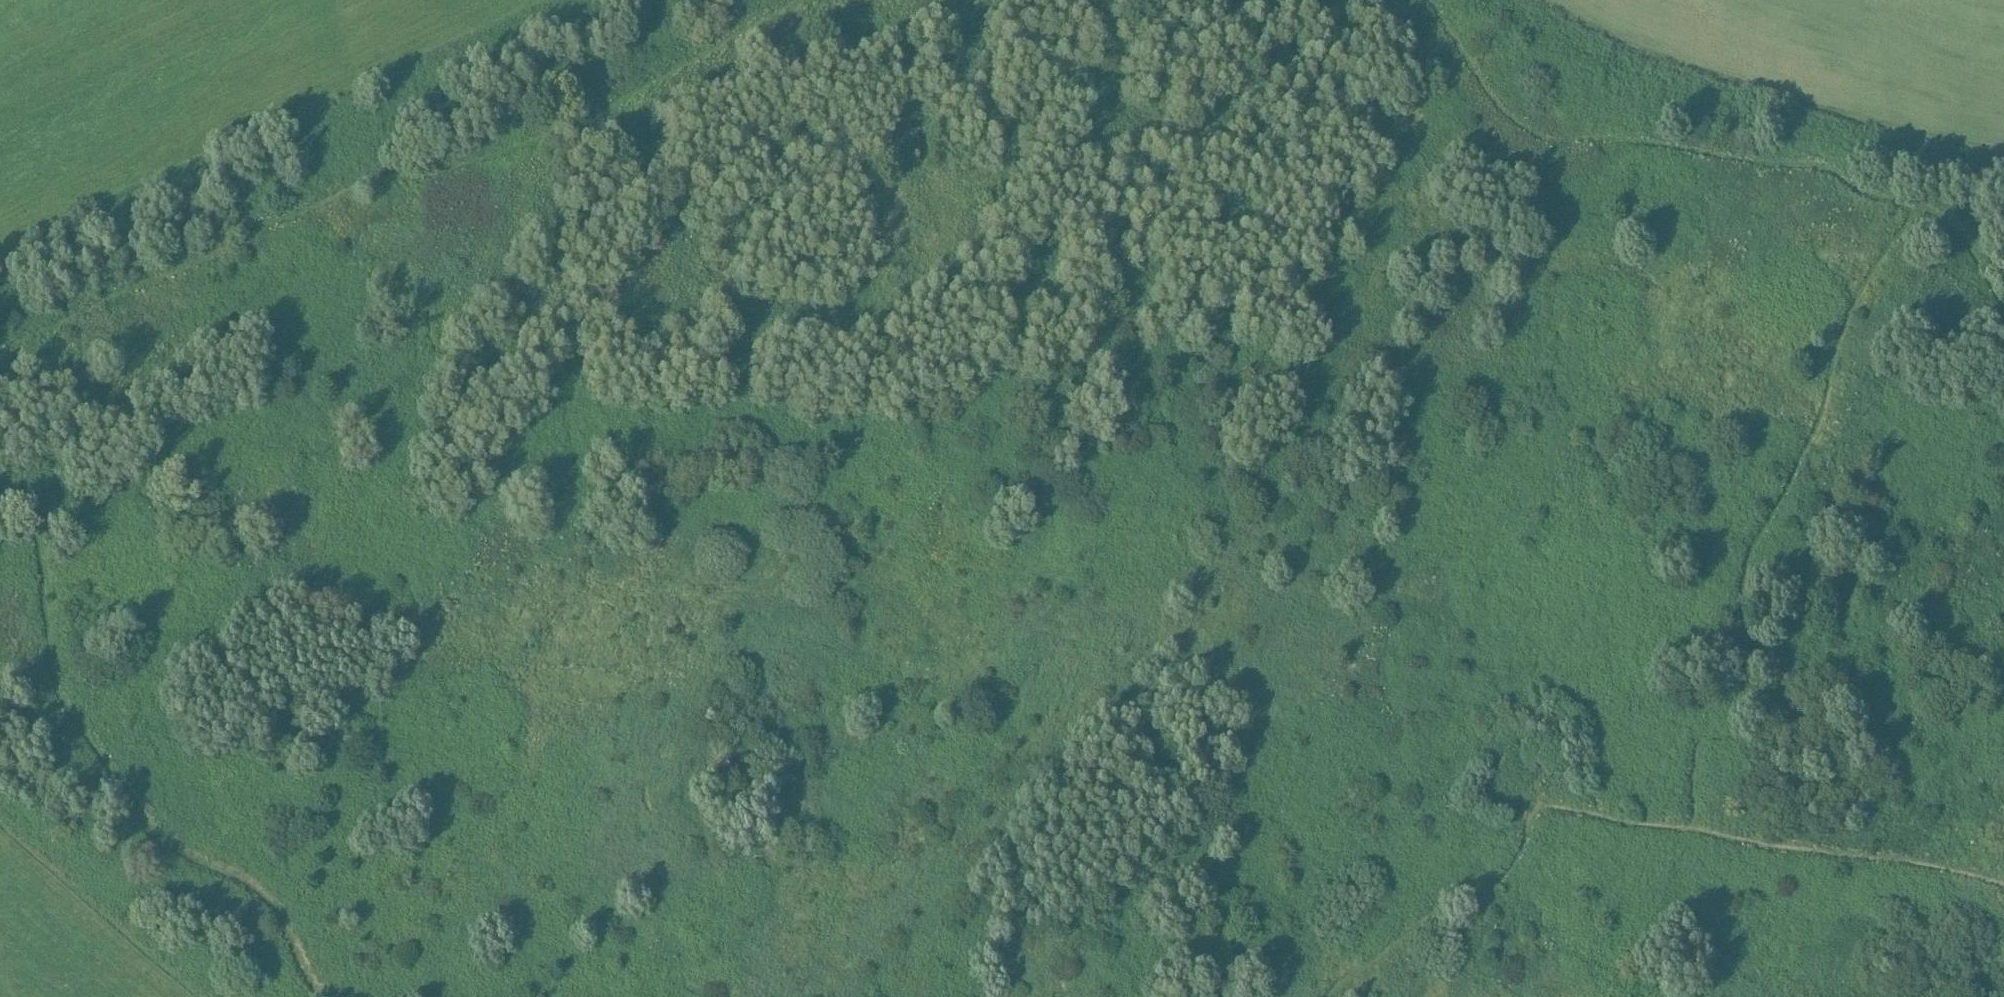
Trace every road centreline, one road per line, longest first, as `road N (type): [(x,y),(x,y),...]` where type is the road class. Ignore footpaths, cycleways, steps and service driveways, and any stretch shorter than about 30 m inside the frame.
road 1 (track): [(2003,885),(1626,822),(1479,786)]

